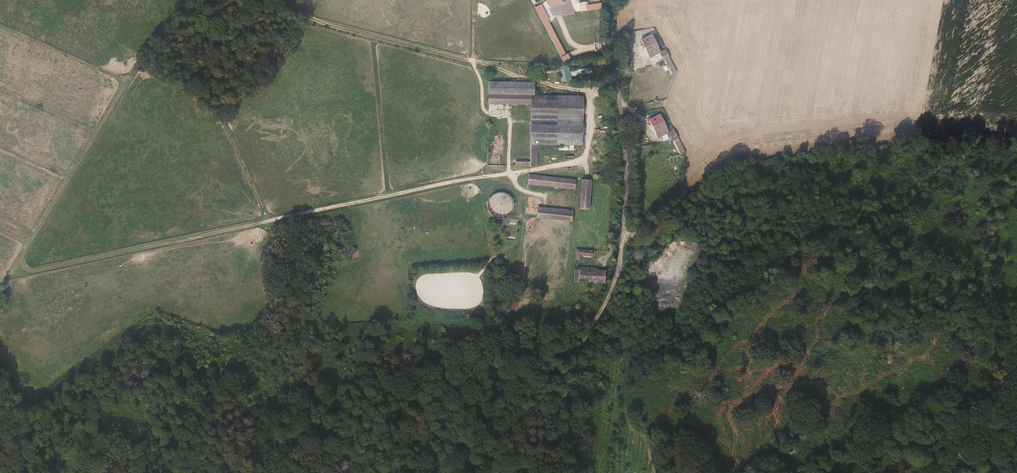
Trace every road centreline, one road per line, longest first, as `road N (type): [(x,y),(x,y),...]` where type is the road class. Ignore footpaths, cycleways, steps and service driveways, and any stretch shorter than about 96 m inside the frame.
road 1 (track): [(621,98),(627,222),(613,289),(566,394),(576,472)]

